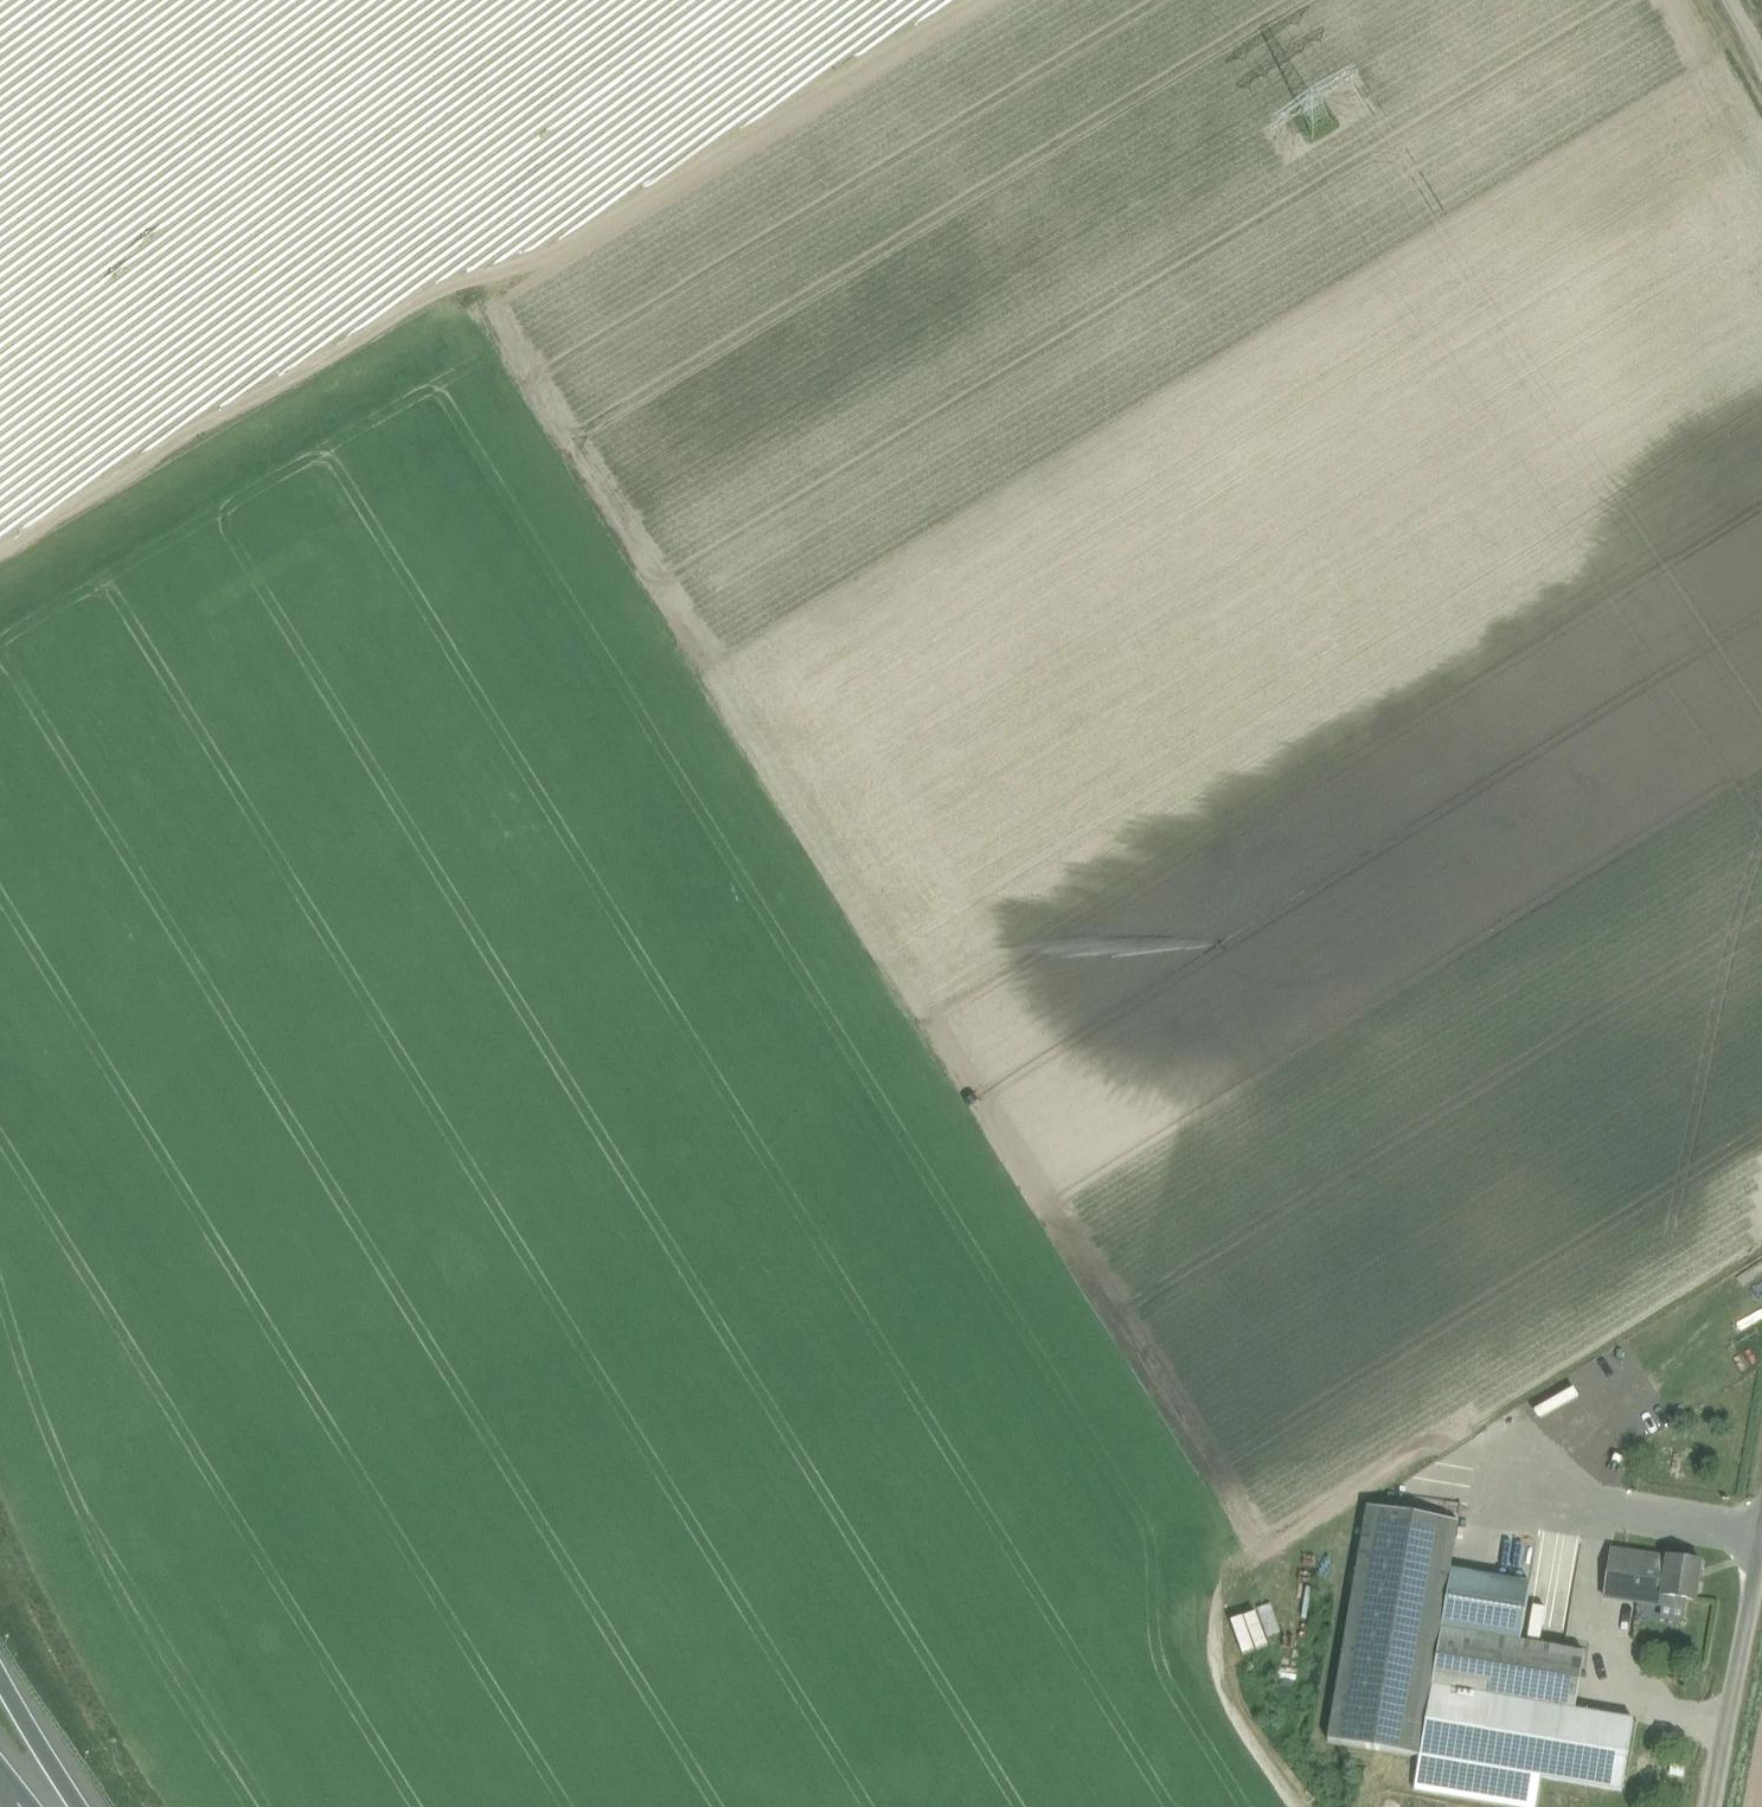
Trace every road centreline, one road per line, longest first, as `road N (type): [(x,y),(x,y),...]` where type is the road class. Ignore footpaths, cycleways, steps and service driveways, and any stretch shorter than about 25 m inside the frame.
road 1 (unclassified): [(1710,1806),(1761,1535)]
road 2 (motorway): [(82,1806),(0,1671)]

